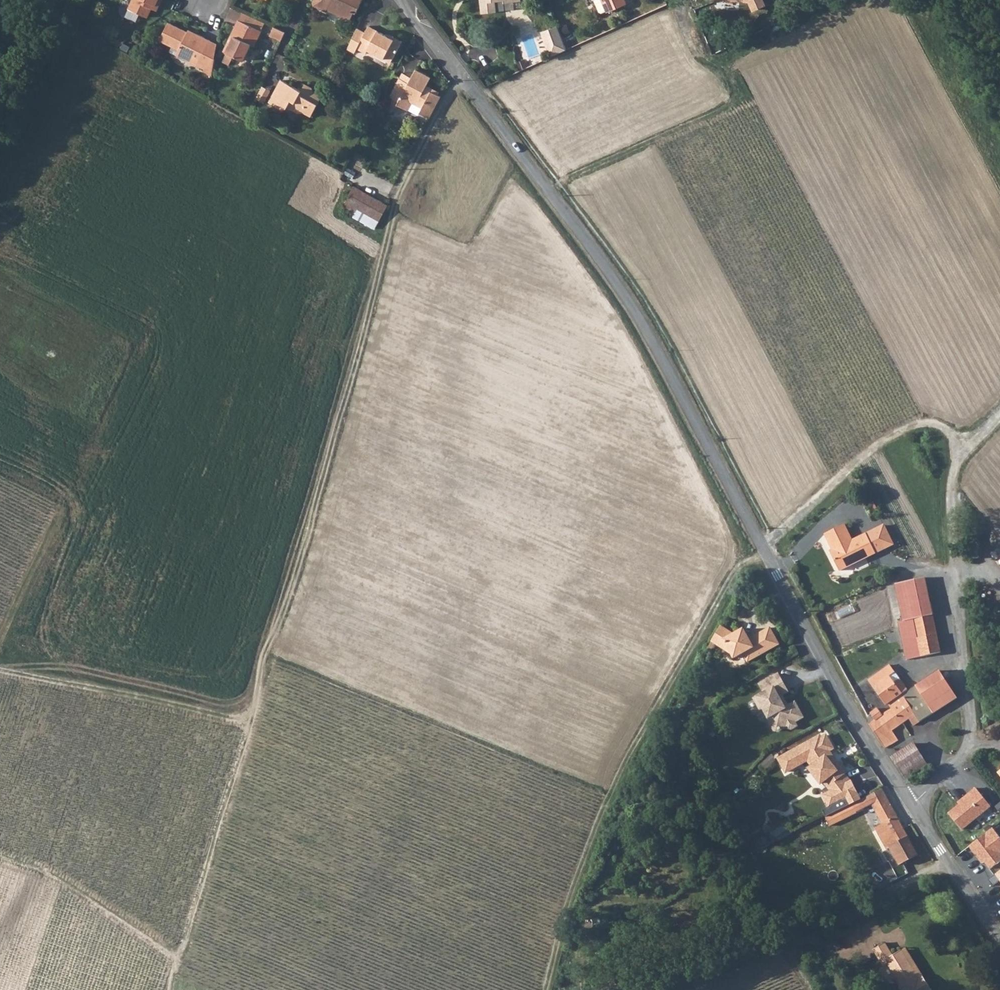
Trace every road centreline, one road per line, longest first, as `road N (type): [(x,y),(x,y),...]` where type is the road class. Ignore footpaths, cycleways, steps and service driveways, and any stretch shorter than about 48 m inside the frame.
road 1 (unclassified): [(999,939),(880,757),(636,307),(403,0)]
road 2 (track): [(0,671),(255,720),(264,656),(310,522),(395,203),(463,77)]
road 3 (track): [(255,720),(171,989)]
road 4 (track): [(181,958),(75,886),(0,853)]
road 5 (track): [(0,164),(91,0)]

